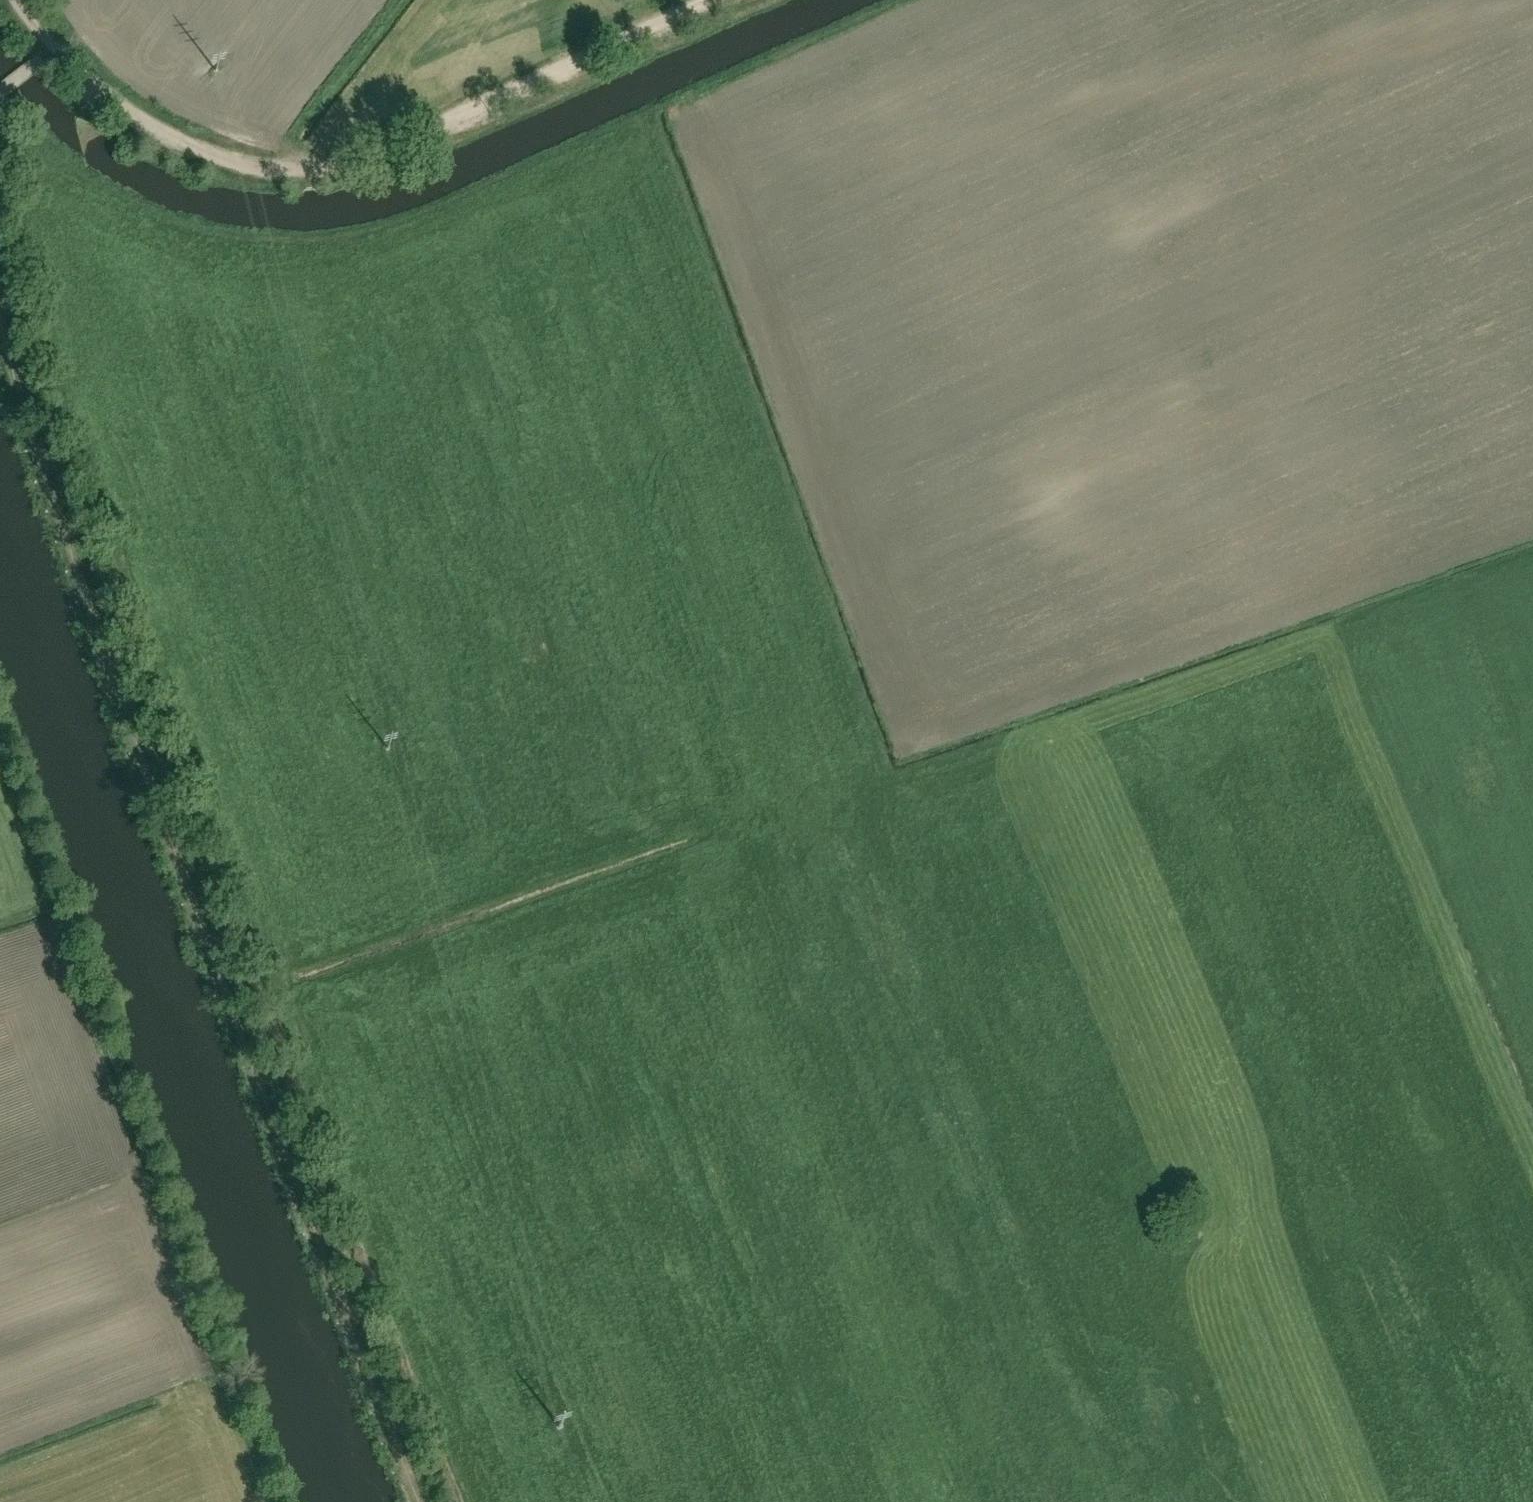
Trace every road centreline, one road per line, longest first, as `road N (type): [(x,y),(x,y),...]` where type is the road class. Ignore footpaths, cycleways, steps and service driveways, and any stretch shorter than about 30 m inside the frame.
road 1 (track): [(431,1501),(0,328)]
road 2 (track): [(18,0),(89,85),(148,126),(243,163),(293,171),(380,152),(713,0)]

